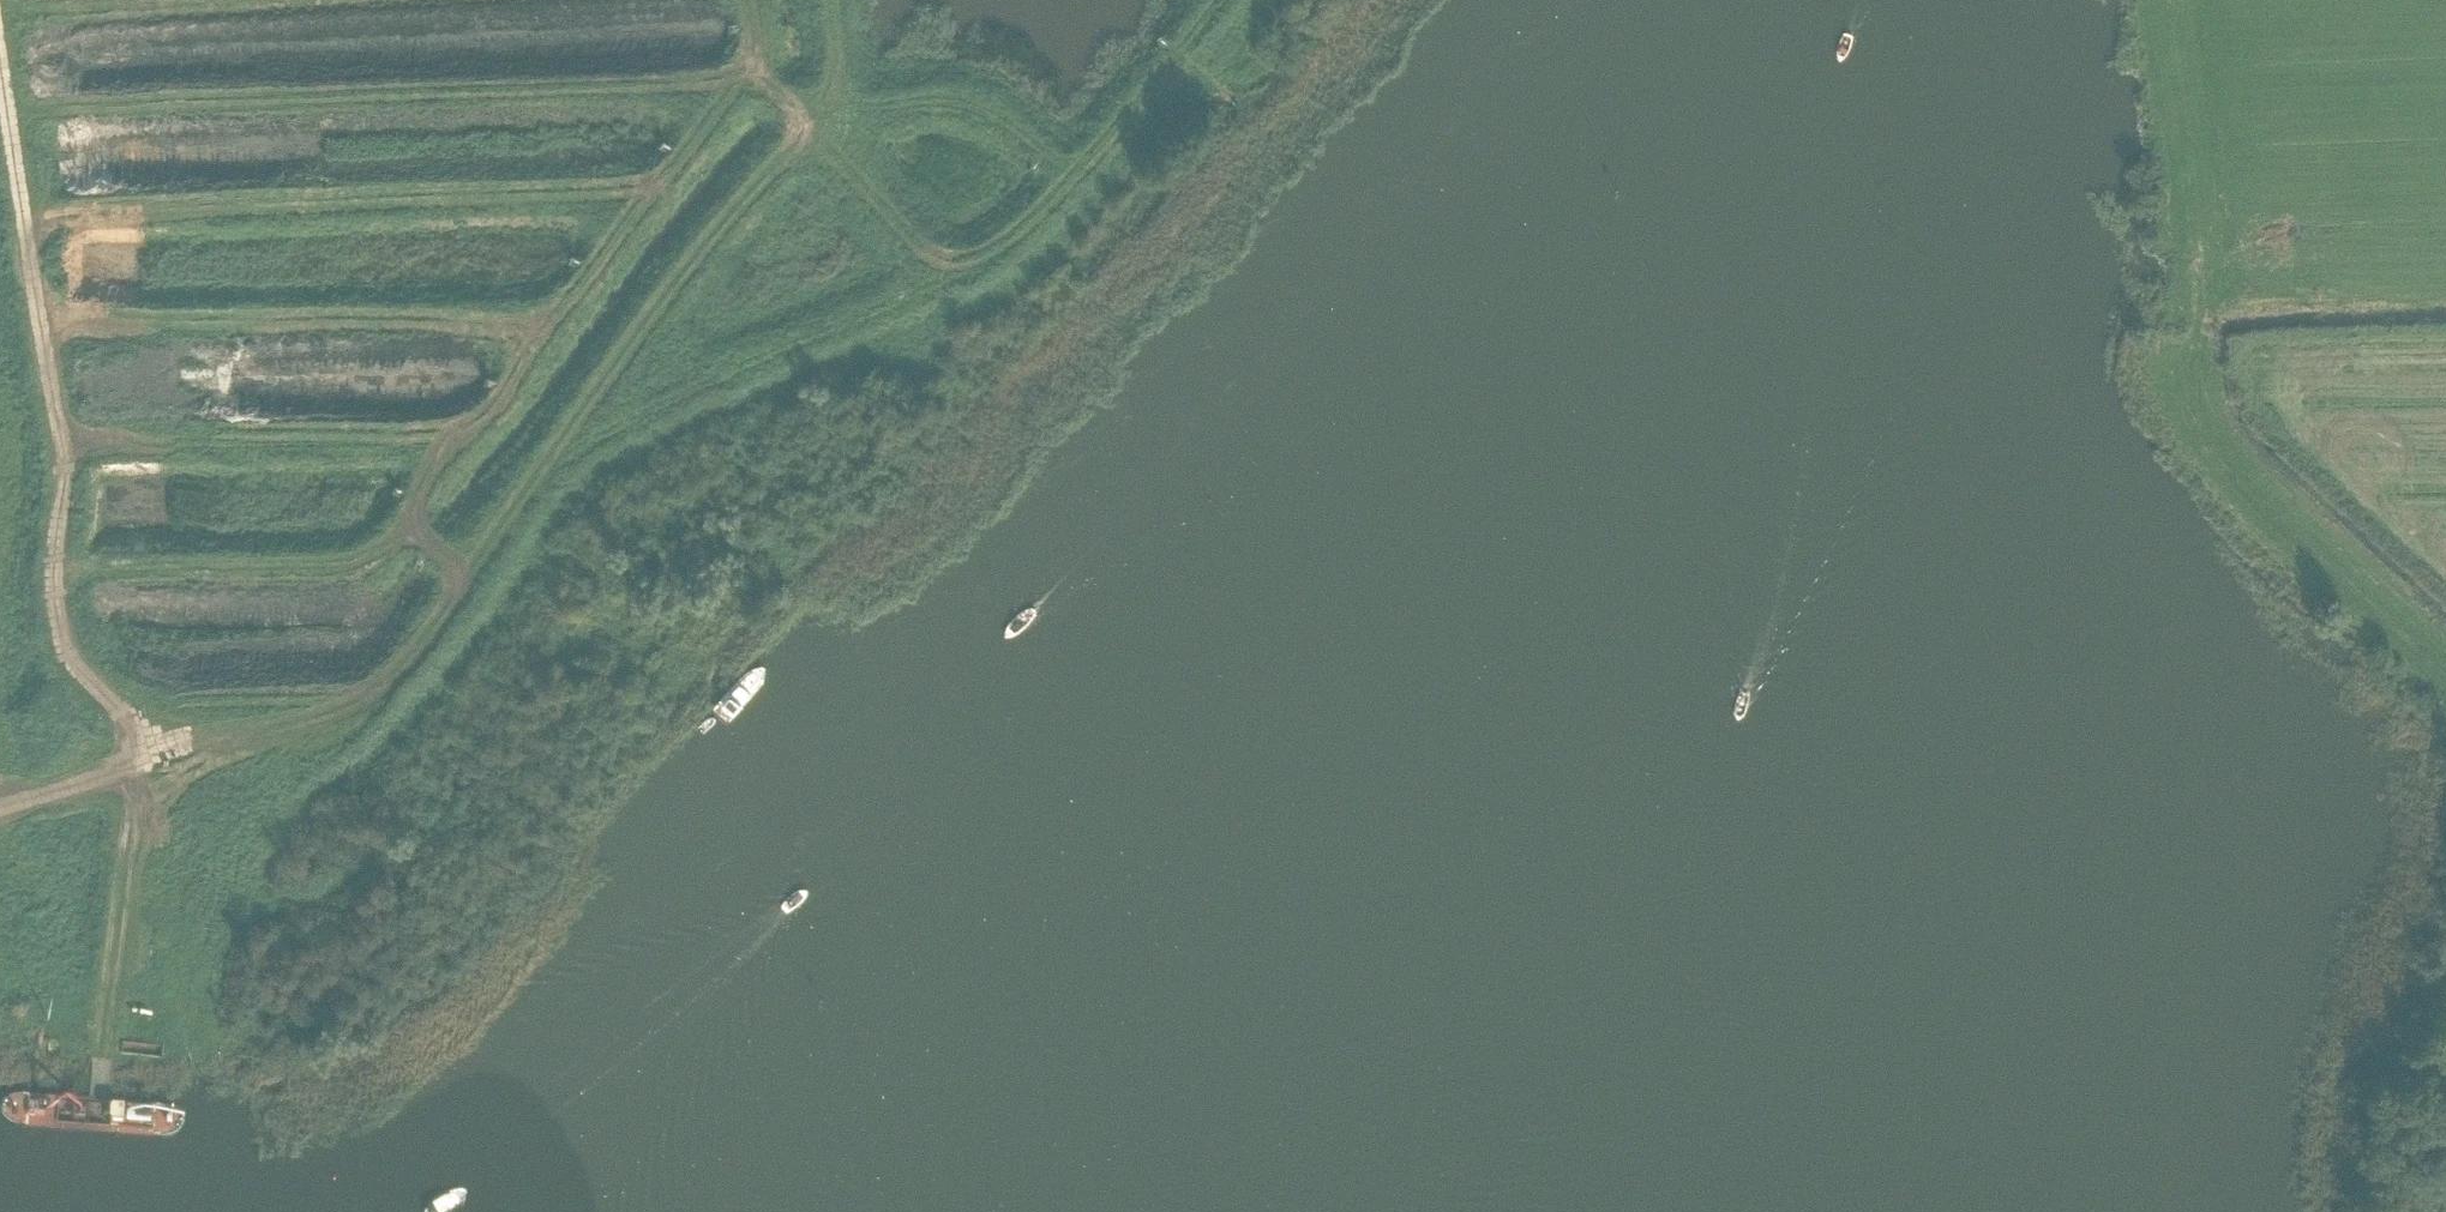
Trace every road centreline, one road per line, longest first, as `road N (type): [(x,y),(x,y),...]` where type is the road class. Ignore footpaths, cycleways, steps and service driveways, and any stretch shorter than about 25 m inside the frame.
road 1 (track): [(104,1055),(138,756),(128,716),(70,659),(54,599),(62,429),(0,61)]

